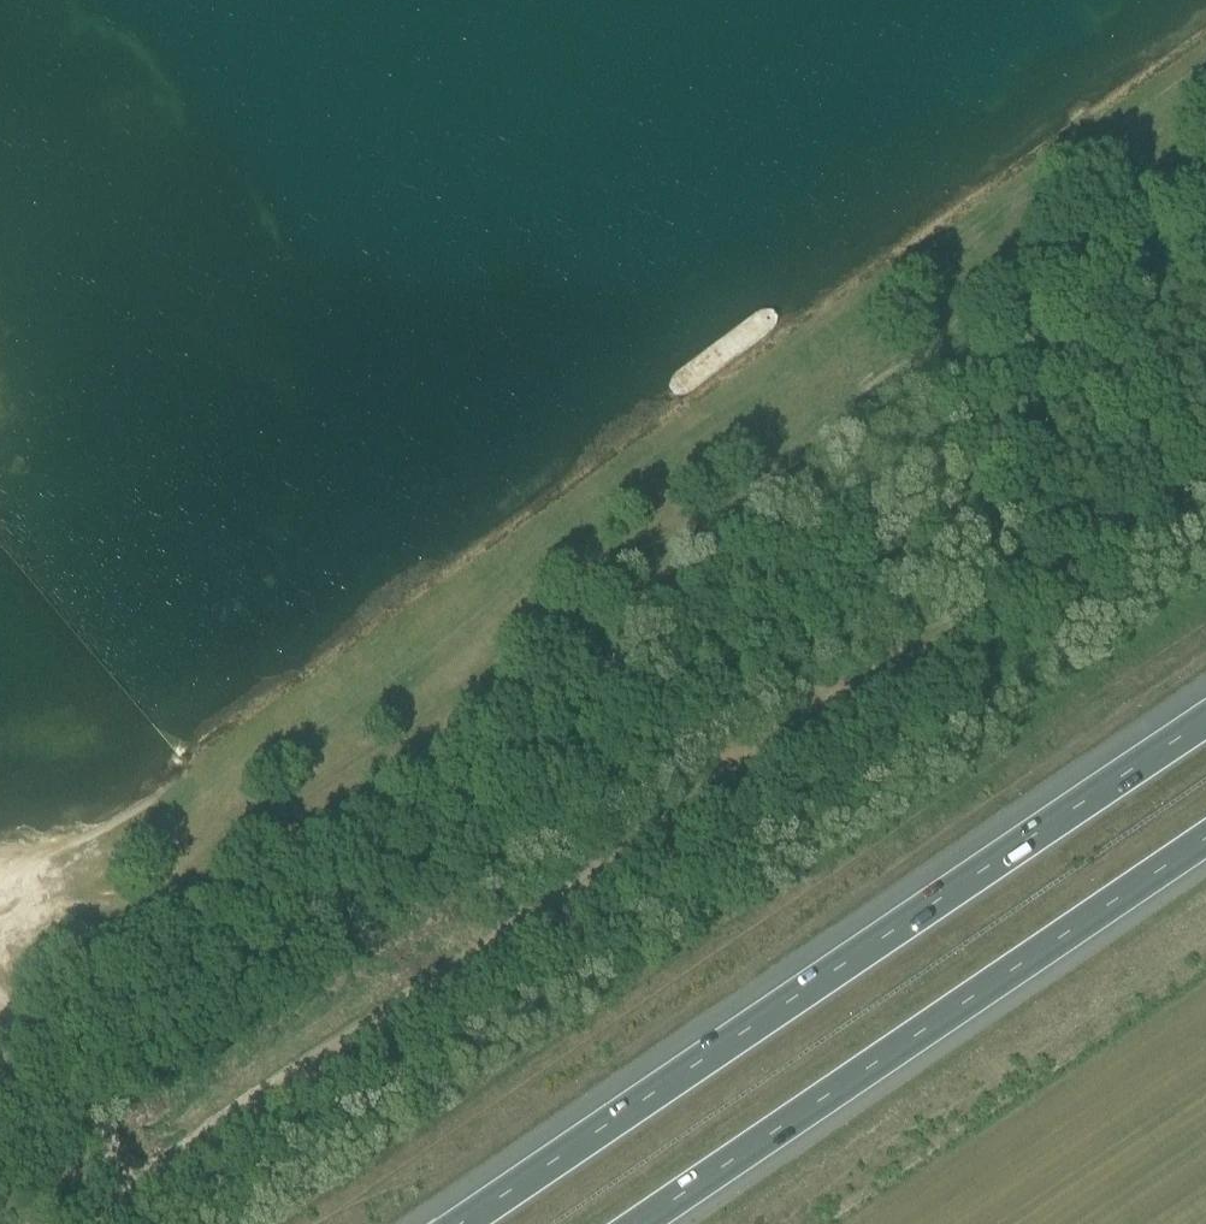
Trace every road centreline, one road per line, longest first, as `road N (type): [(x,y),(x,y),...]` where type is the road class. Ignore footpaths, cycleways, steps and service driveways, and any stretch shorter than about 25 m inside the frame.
road 1 (motorway): [(1205,723),(465,1223)]
road 2 (motorway): [(643,1223),(1205,841)]

